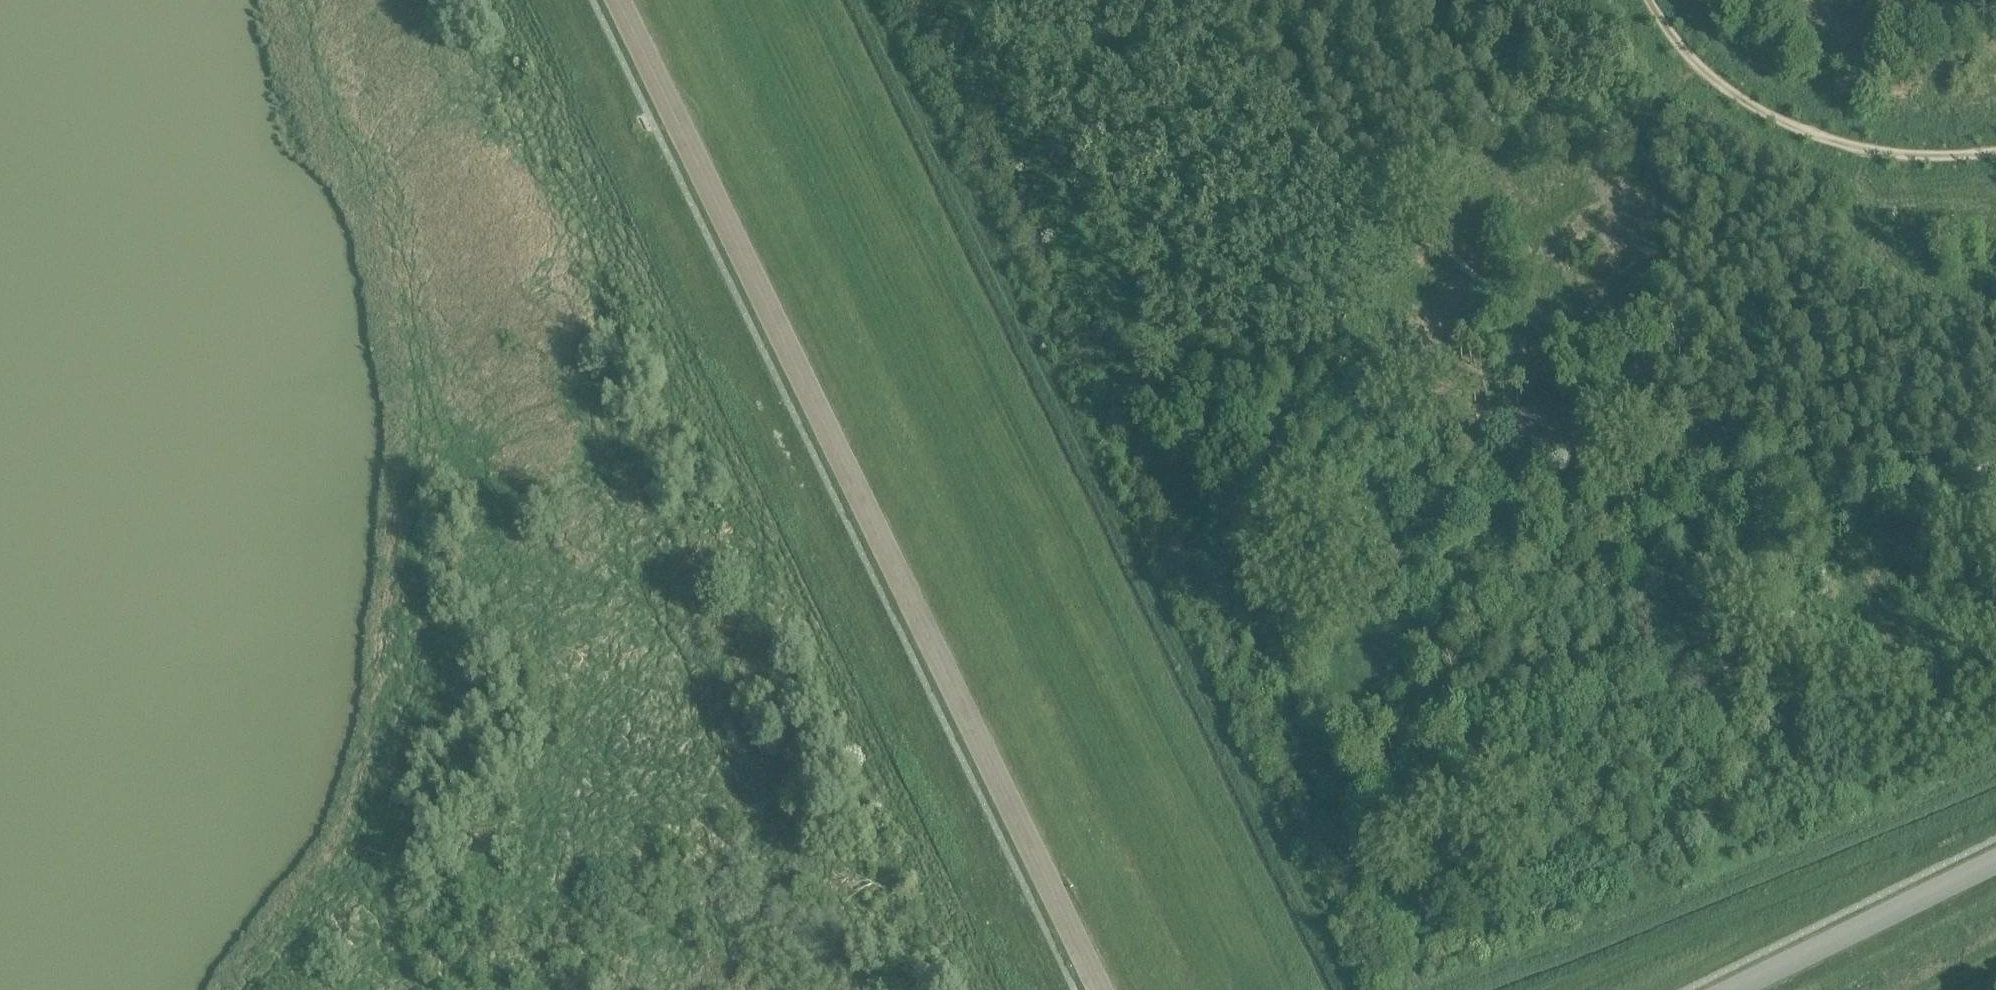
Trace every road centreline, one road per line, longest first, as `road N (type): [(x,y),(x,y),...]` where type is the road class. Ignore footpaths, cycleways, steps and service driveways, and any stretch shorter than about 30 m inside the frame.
road 1 (tertiary): [(1099,989),(619,0)]
road 2 (tertiary): [(1729,989),(1995,860)]

